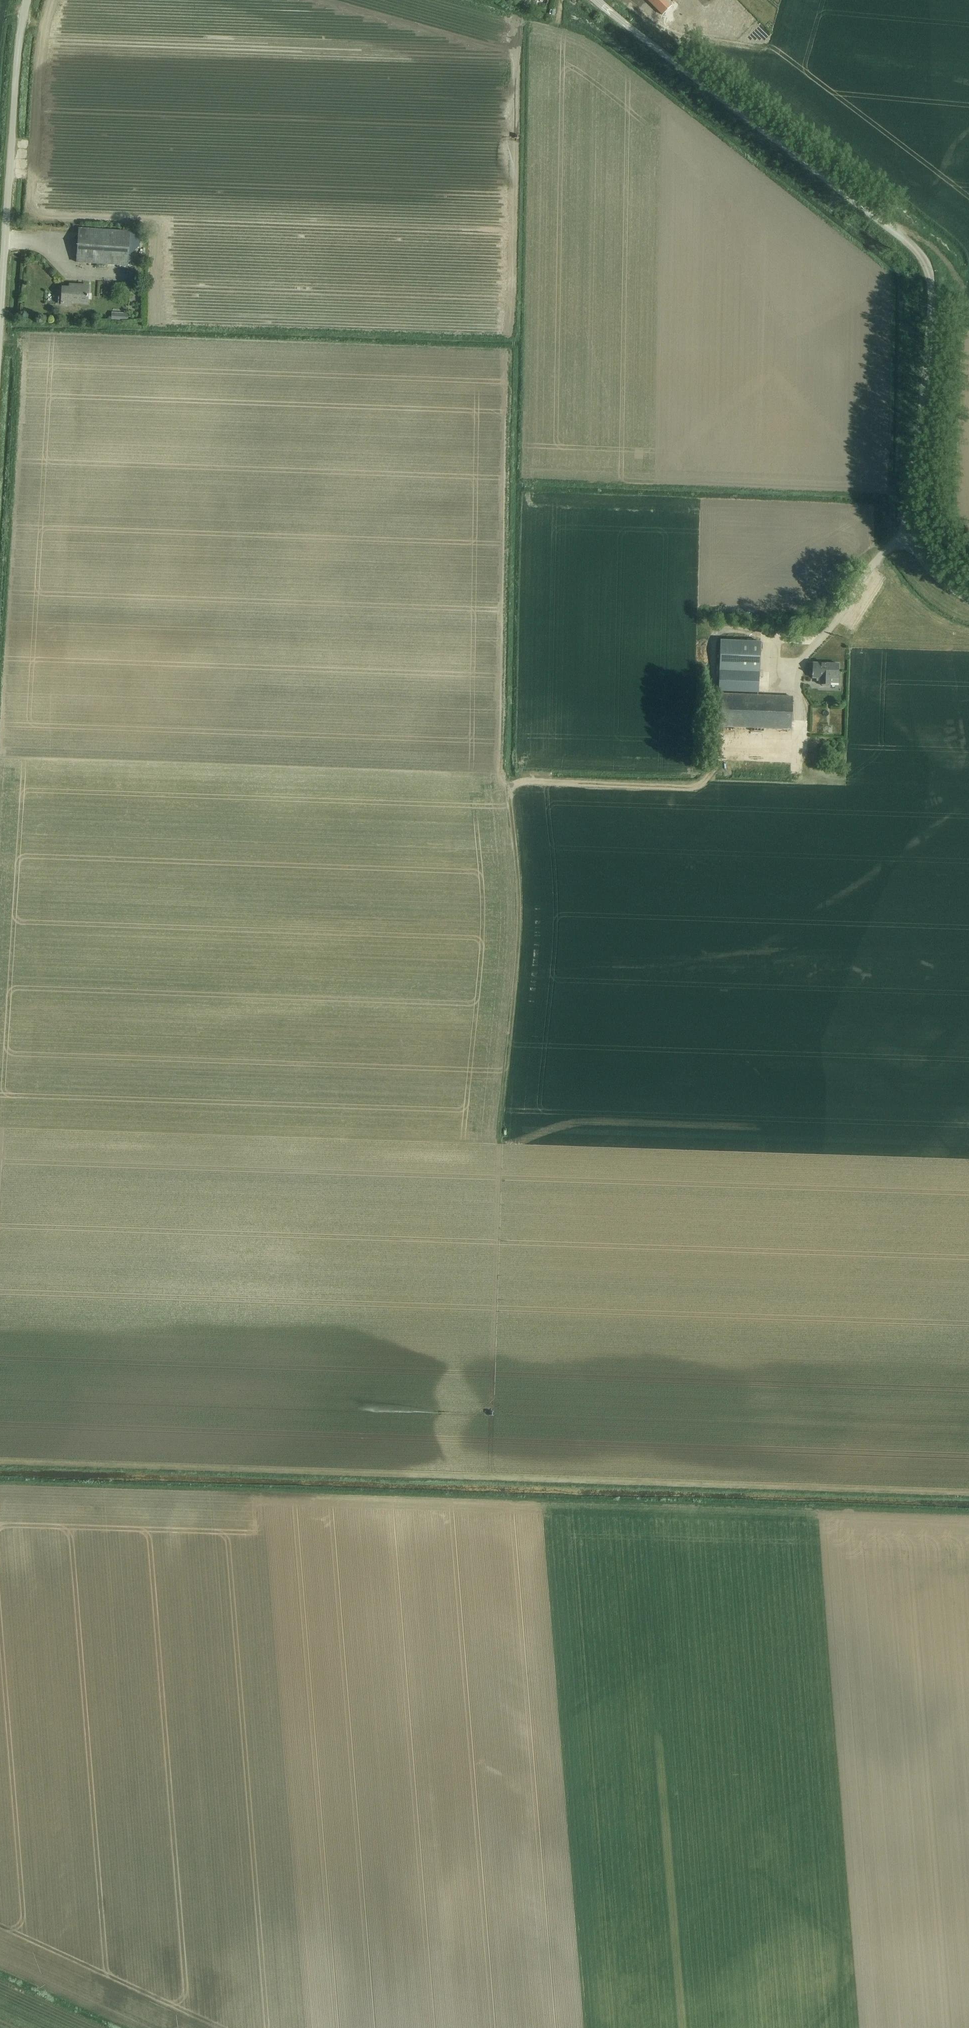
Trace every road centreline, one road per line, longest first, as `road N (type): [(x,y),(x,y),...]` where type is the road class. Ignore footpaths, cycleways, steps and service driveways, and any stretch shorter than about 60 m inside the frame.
road 1 (unclassified): [(968,599),(915,550),(909,526),(932,298),(927,264),(598,0)]
road 2 (unclassified): [(0,333),(27,0)]

